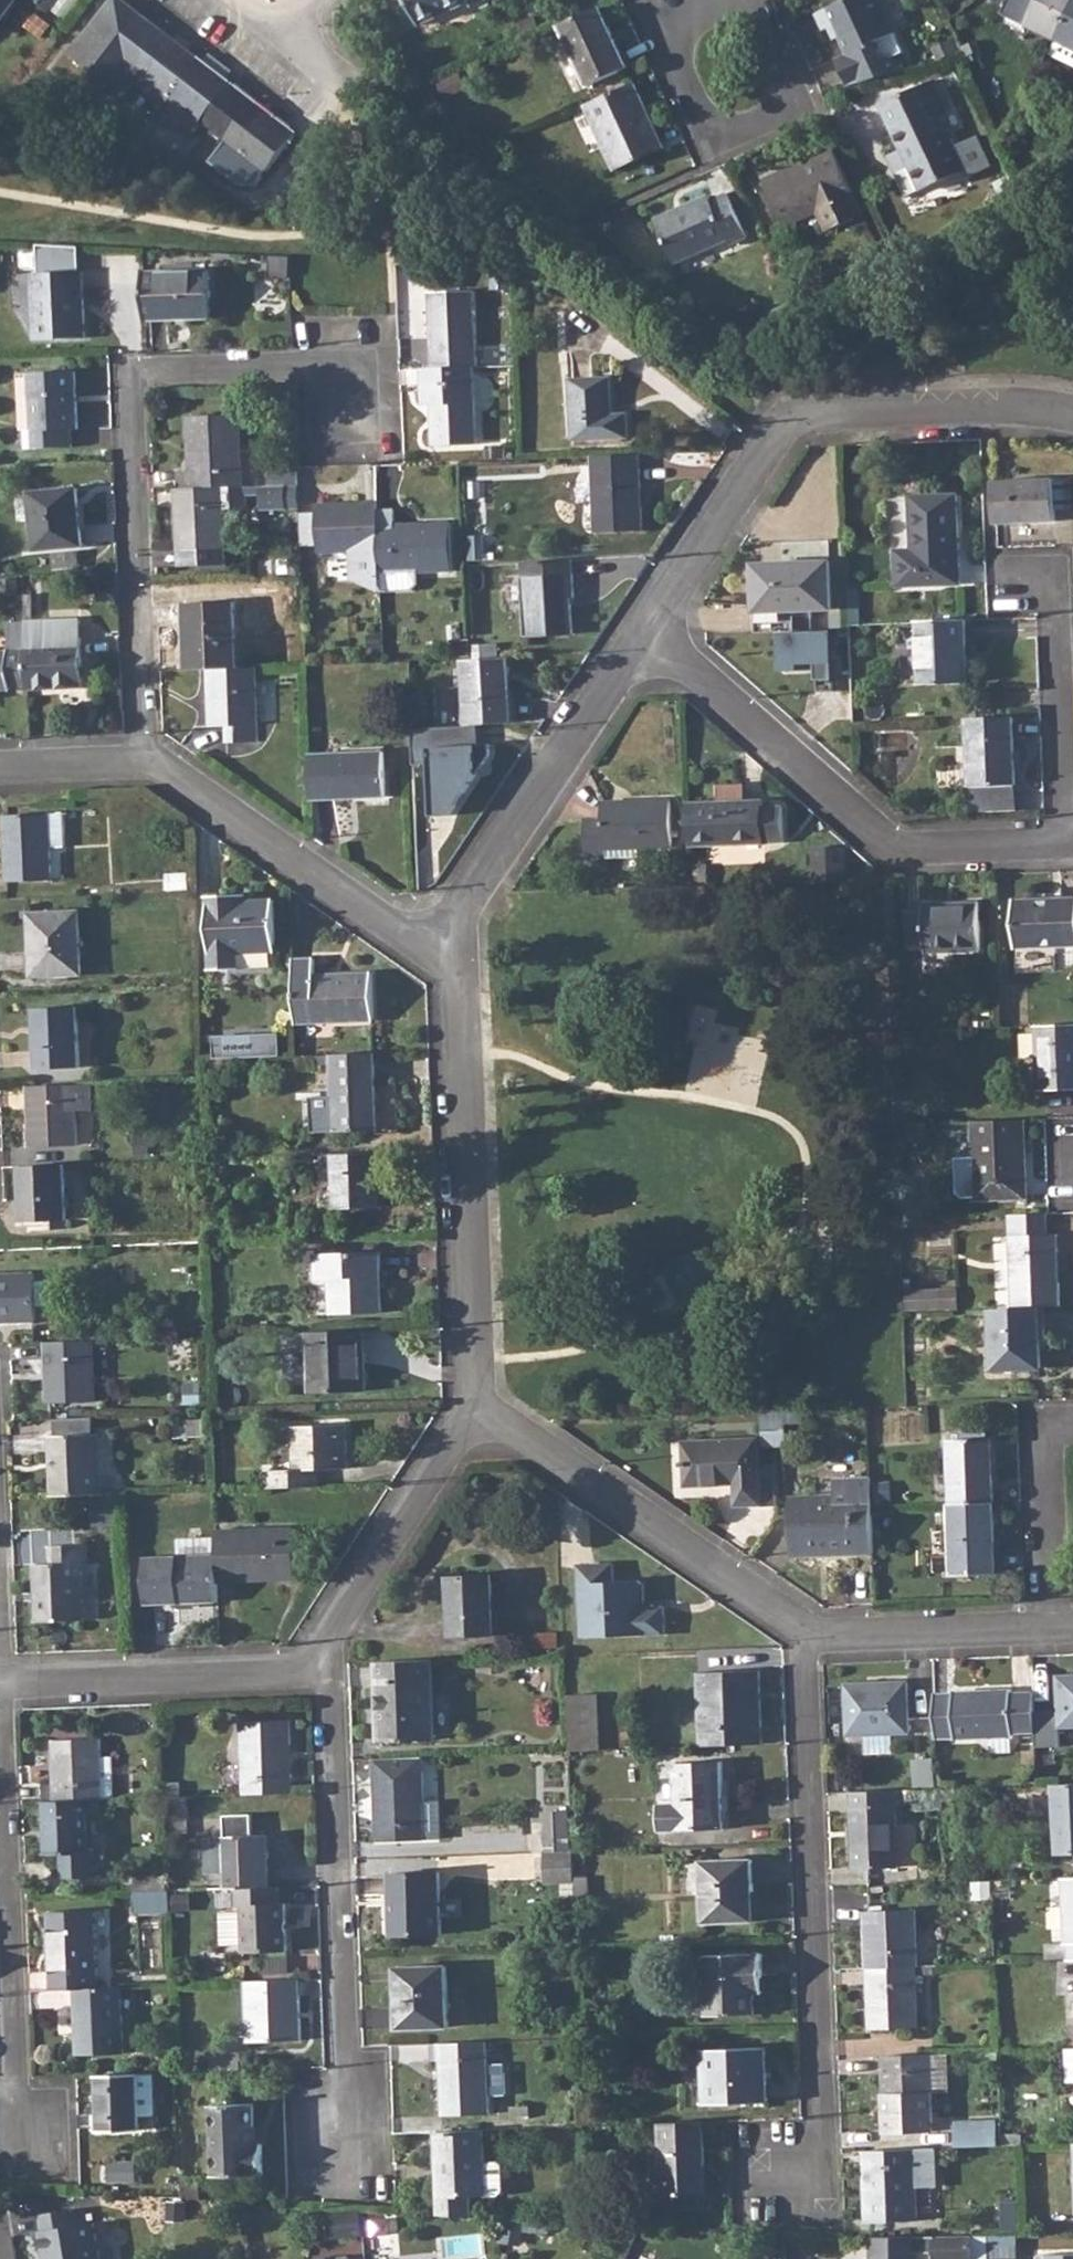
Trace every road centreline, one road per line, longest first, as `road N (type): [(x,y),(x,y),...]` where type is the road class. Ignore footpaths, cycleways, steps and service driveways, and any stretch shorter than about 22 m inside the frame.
road 1 (residential): [(147,764),(128,374),(312,369),(348,403)]
road 2 (residential): [(811,1640),(805,1670),(823,2131),(788,2177)]
road 3 (residential): [(1072,414),(1052,407),(829,411),(790,430),(653,627)]
road 4 (residential): [(653,627),(900,851),(1068,844)]
road 5 (residential): [(313,1671),(333,1690),(349,2074),(338,2154)]
road 6 (residential): [(440,943),(461,986),(481,1412)]
road 7 (residential): [(0,1721),(14,2096),(30,2139)]
road 8 (residential): [(481,1412),(811,1640)]
road 9 (residential): [(653,627),(440,943)]
road 10 (residential): [(440,943),(401,935),(175,773),(147,764)]
road 11 (residential): [(752,0),(801,106),(716,145),(659,22)]
road 12 (residential): [(313,1671),(0,1688)]
road 13 (residential): [(481,1412),(442,1457),(313,1671)]
road 14 (residential): [(811,1640),(1055,1632)]
road 15 (residential): [(1055,1632),(1049,1426),(1072,1426)]
road 16 (residential): [(1066,788),(1059,606),(1037,581)]
road 17 (residential): [(147,764),(0,771)]

